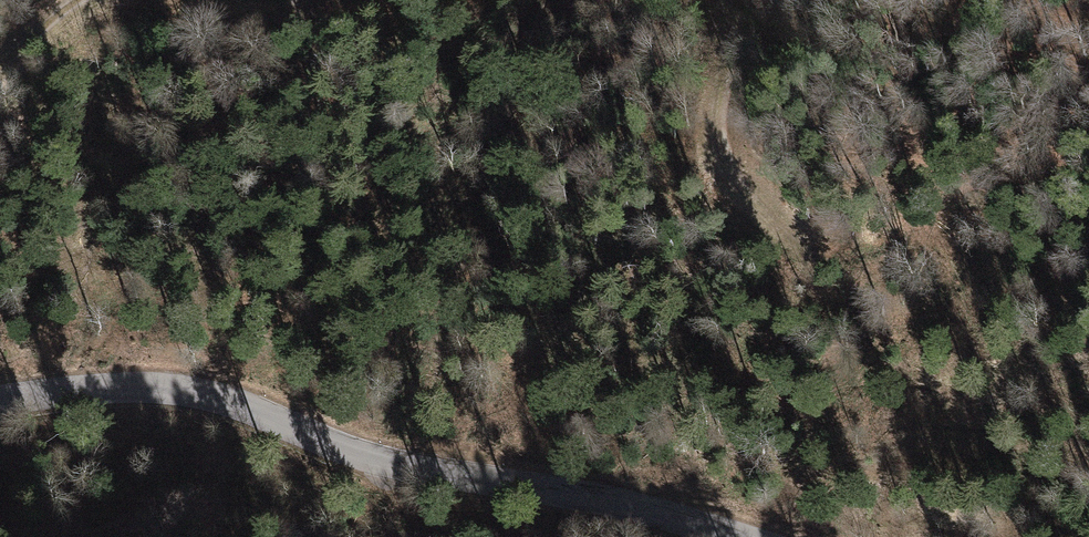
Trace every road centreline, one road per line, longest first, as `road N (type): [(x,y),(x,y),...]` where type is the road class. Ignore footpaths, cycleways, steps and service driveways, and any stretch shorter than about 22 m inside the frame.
road 1 (tertiary): [(0,400),(203,391),(394,464),(551,486),(741,536)]
road 2 (track): [(728,0),(711,109),(740,189),(796,251)]
road 3 (track): [(0,68),(102,0)]

